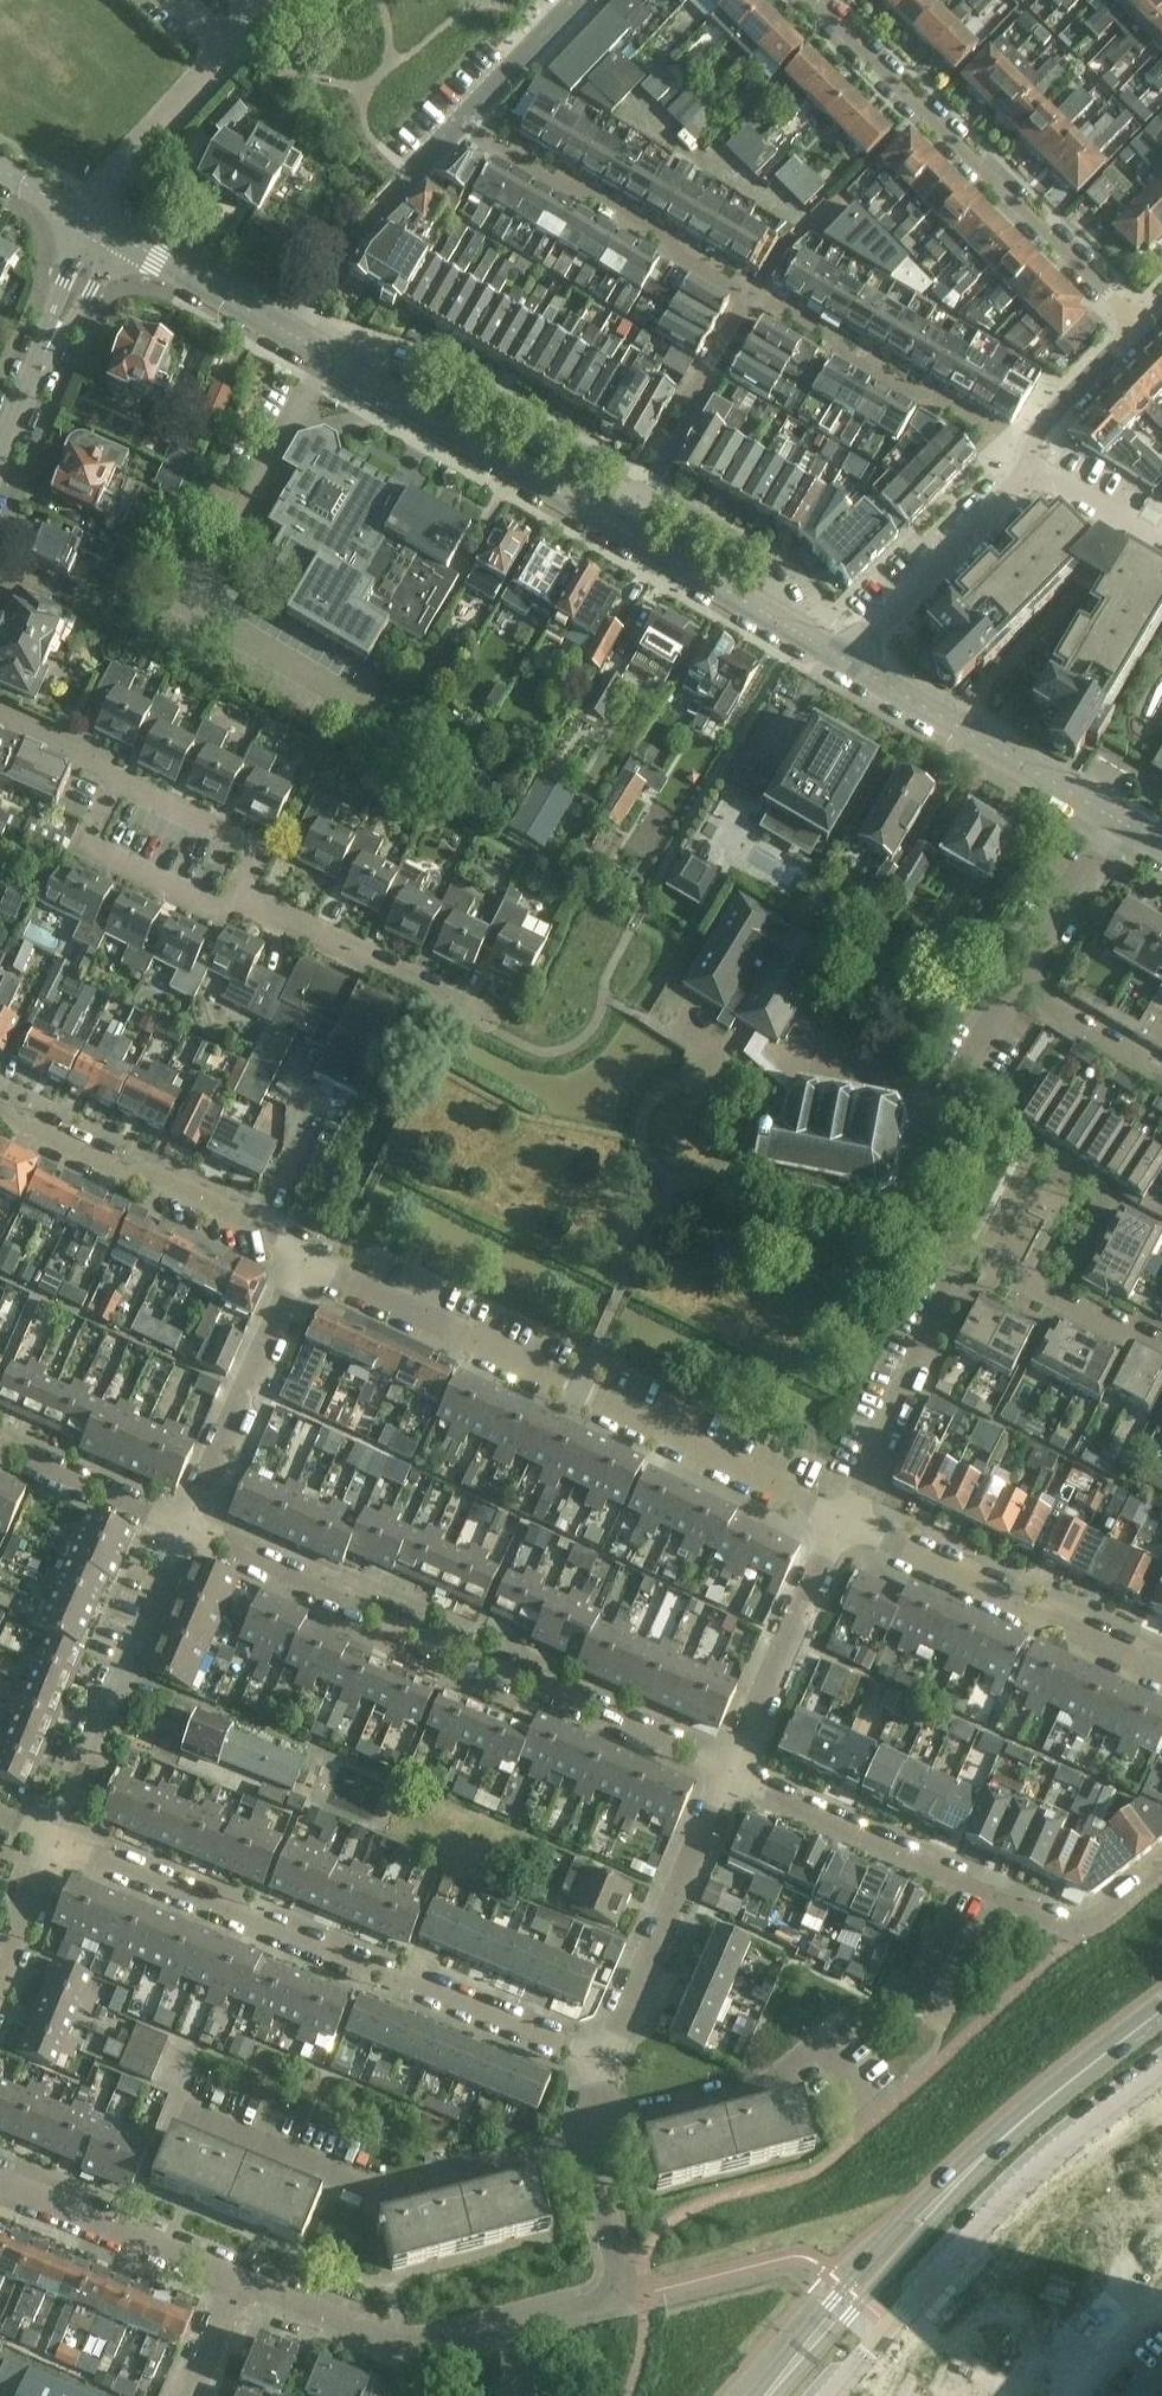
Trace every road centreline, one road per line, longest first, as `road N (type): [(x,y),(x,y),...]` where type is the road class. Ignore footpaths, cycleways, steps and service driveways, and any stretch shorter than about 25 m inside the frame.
road 1 (residential): [(183,1527),(730,1771)]
road 2 (residential): [(842,1520),(304,1259)]
road 3 (residential): [(54,1840),(601,2063)]
road 4 (residential): [(235,2280),(395,2340),(464,2339),(592,2306),(620,2291),(590,2136)]
road 5 (secondary): [(767,2395),(945,2196),(1086,2068),(1161,2011)]
road 6 (residential): [(730,1771),(1082,1933),(1161,1871)]
road 7 (residential): [(1142,329),(812,0)]
road 8 (residential): [(831,2395),(1015,2187),(1161,2070)]
road 9 (residential): [(195,2108),(384,2181),(590,2136)]
road 10 (residential): [(1161,1350),(967,1255),(906,1383)]
road 11 (residential): [(1161,1674),(842,1520)]
road 12 (residential): [(751,299),(682,261),(655,229),(592,193),(557,185),(458,125)]
road 13 (residential): [(304,1259),(0,1110)]
road 14 (residential): [(54,1840),(183,1527)]
road 15 (residential): [(633,497),(431,377),(374,358),(331,359)]
road 16 (tertiary): [(616,527),(331,359)]
road 17 (residential): [(1030,464),(945,402),(902,391),(852,361),(826,331),(751,299)]
road 18 (residential): [(590,2136),(621,2120),(778,2078),(816,2045),(867,2102)]
road 19 (residential): [(601,2063),(730,1771)]
road 20 (tertiary): [(1118,819),(850,664)]
road 21 (residential): [(495,1027),(233,891)]
road 22 (residential): [(183,1527),(304,1259)]
road 23 (residential): [(730,1771),(842,1520)]
road 24 (residential): [(283,330),(458,125)]
road 25 (residential): [(850,664),(1030,464)]
road 26 (residential): [(0,2183),(235,2280)]
road 27 (residential): [(233,891),(224,910),(83,844),(111,782)]
road 28 (residential): [(633,497),(653,477),(706,368),(751,299)]
road 29 (residential): [(795,632),(774,576),(633,497)]
road 30 (tertiary): [(795,632),(616,527)]
road 31 (residential): [(233,891),(251,852),(111,782)]
road 32 (residential): [(0,1448),(183,1527)]
road 33 (residential): [(1030,986),(1032,959),(1118,819)]
road 34 (tertiary): [(283,330),(122,239)]
road 35 (residential): [(1030,464),(1039,429),(1142,329)]
road 36 (residential): [(458,125),(577,0)]
road 37 (residential): [(1161,1072),(1051,1009),(1030,986)]
road 38 (residential): [(1161,546),(1030,464)]
road 39 (residential): [(842,1520),(906,1383)]
road 40 (residential): [(0,1973),(54,1840)]
road 41 (tertiary): [(92,222),(51,315),(45,353)]
road 42 (tertiary): [(45,353),(72,324),(122,239)]
road 43 (residential): [(111,782),(93,757),(0,716)]
road 44 (residential): [(185,2395),(235,2280)]

